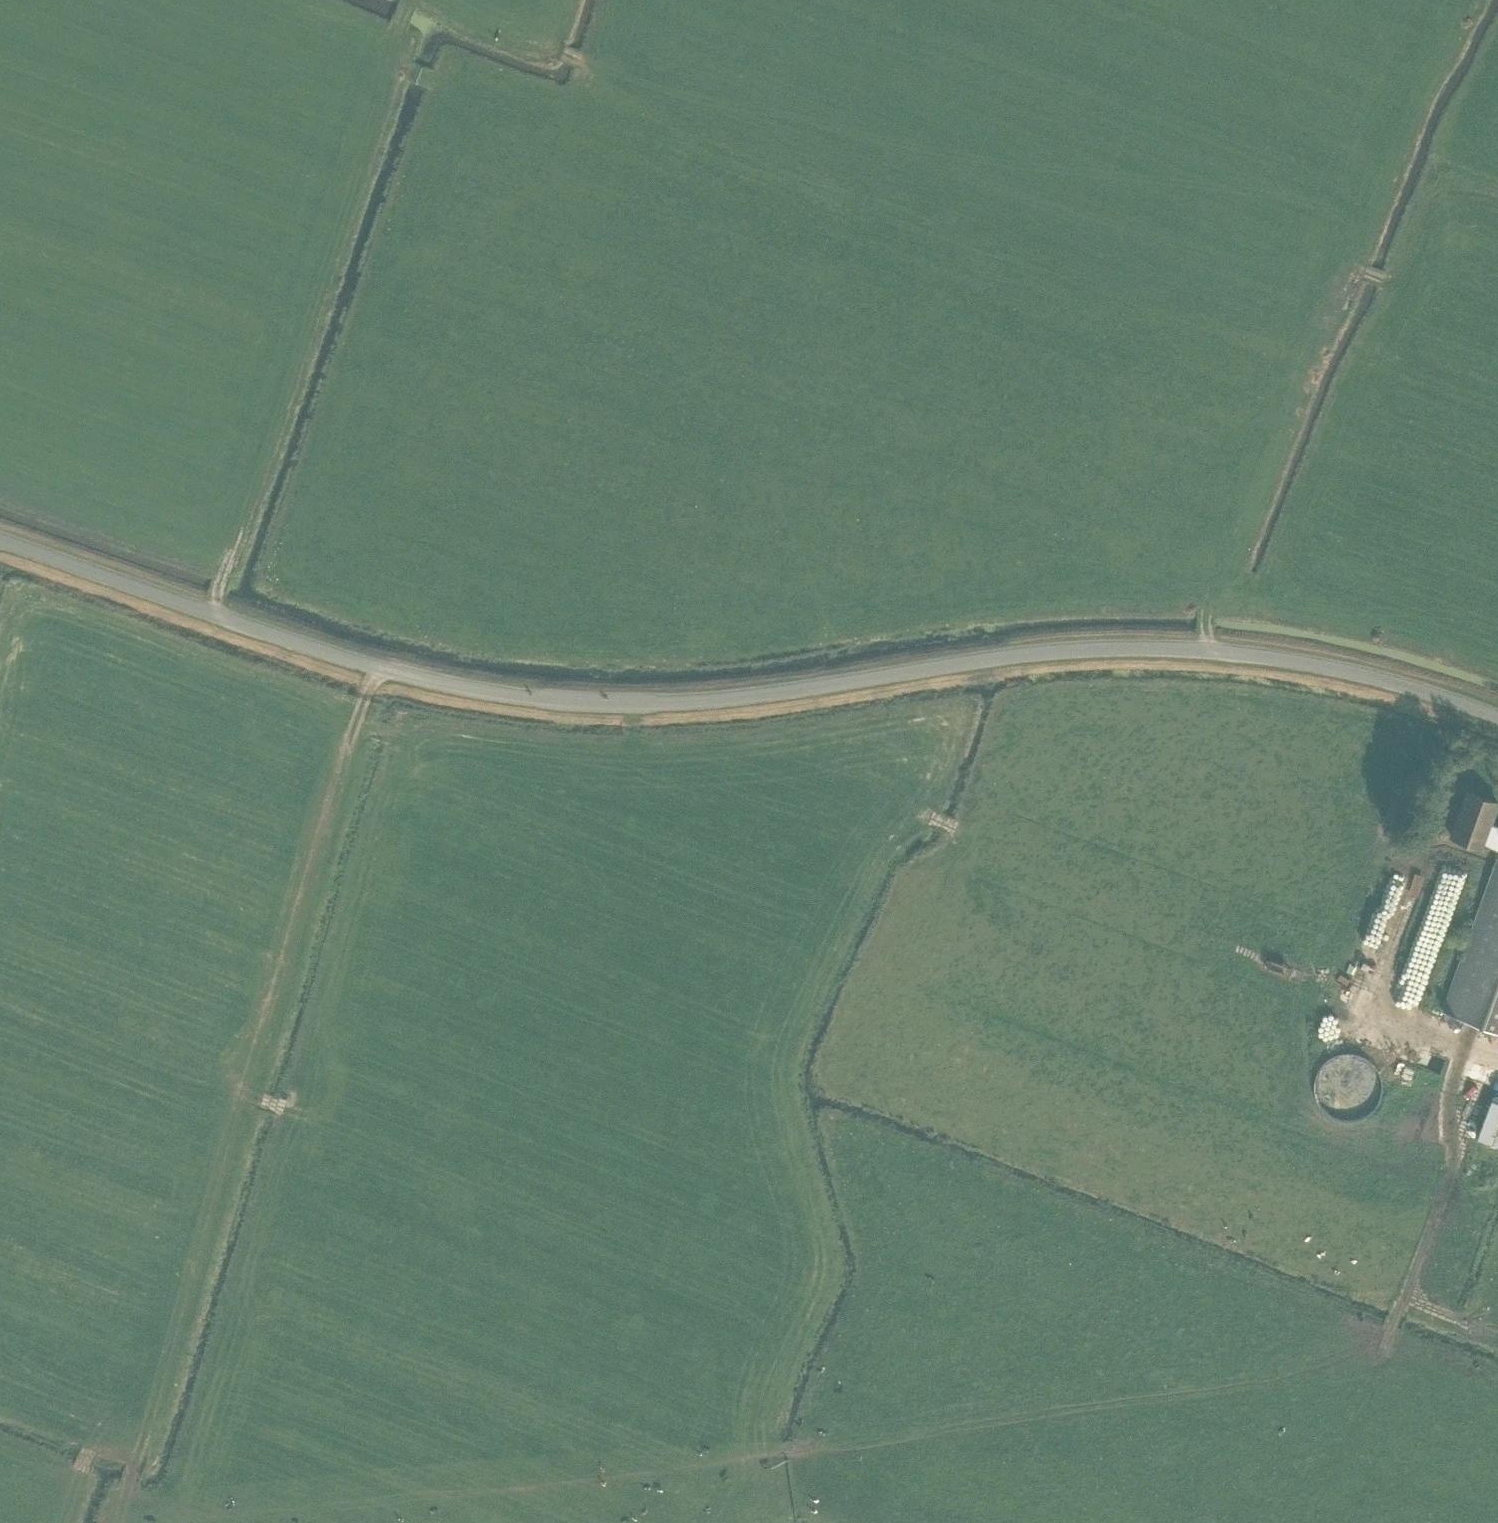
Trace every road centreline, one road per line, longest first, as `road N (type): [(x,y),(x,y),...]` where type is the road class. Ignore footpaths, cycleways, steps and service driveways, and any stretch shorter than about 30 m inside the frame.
road 1 (unclassified): [(1497,714),(1290,655),(1127,646),(683,705),(539,707),(390,676),(0,540)]

